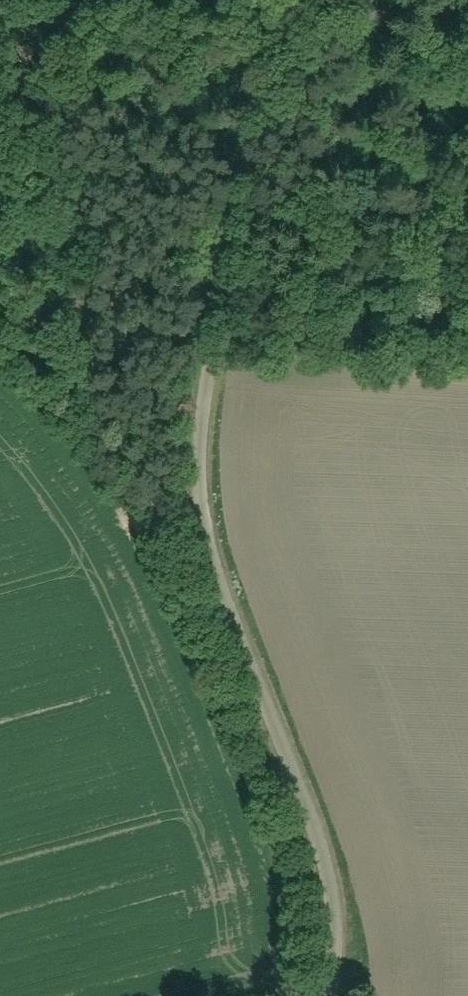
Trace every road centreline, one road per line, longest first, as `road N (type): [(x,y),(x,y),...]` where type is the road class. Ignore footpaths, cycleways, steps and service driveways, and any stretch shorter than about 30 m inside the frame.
road 1 (residential): [(275,0),(198,466),(208,545),(331,884),(329,995)]

